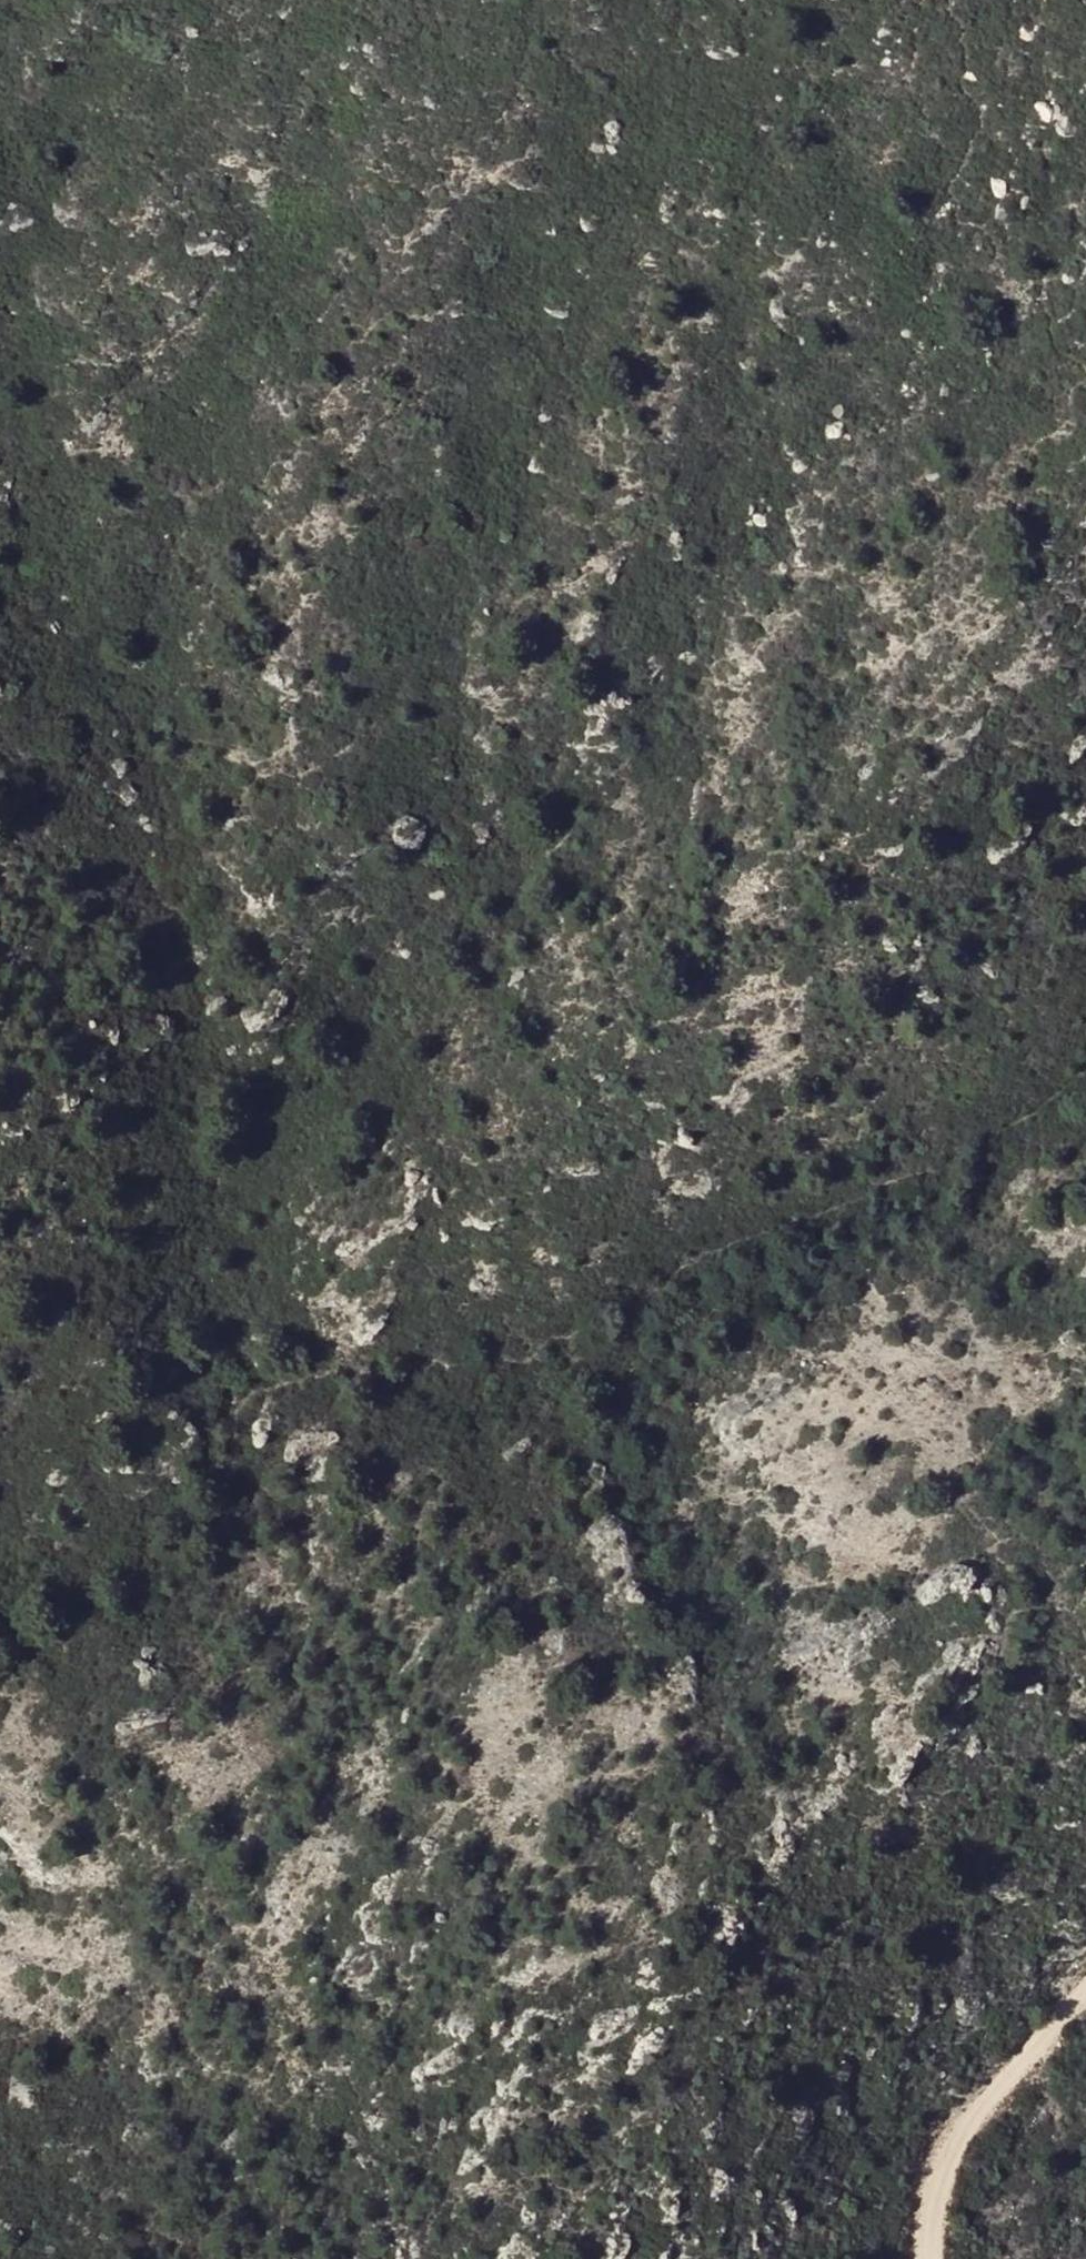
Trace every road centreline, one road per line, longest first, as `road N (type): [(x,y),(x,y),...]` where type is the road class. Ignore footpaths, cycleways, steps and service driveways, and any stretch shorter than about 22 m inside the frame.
road 1 (track): [(925,2258),(928,2190),(965,2127),(1085,1984)]

